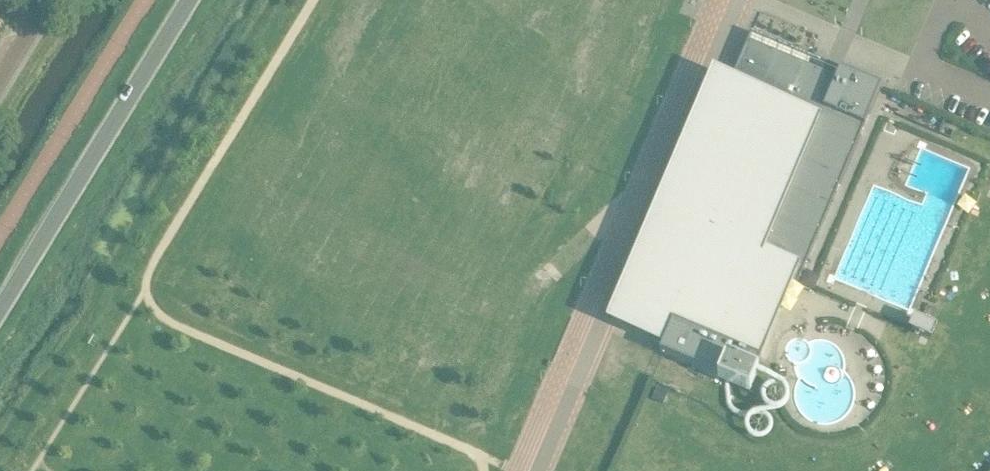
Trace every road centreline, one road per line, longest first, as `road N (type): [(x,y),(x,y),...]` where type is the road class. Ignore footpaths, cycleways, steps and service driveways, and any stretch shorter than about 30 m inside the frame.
road 1 (tertiary): [(0,309),(192,0)]

